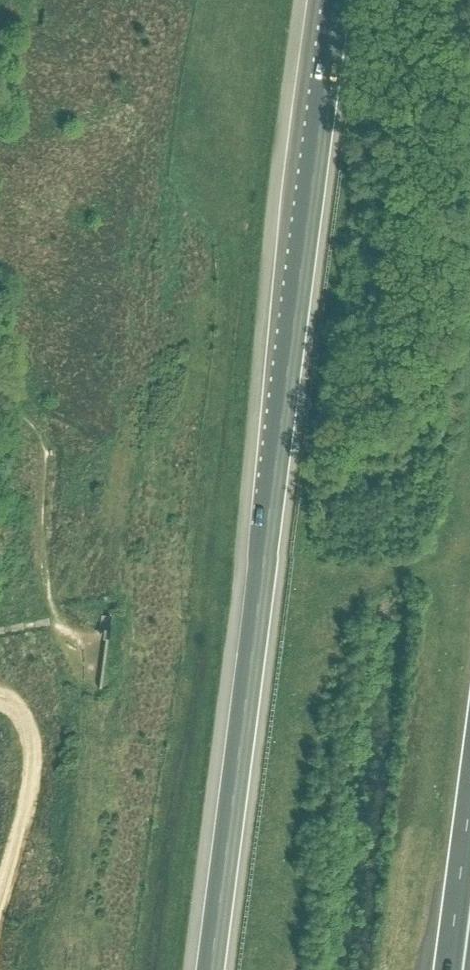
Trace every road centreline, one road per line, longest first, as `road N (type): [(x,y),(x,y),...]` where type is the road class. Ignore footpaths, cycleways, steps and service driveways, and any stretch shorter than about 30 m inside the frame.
road 1 (motorway): [(338,0),(210,969)]
road 2 (track): [(0,693),(29,738),(32,783),(0,915)]

